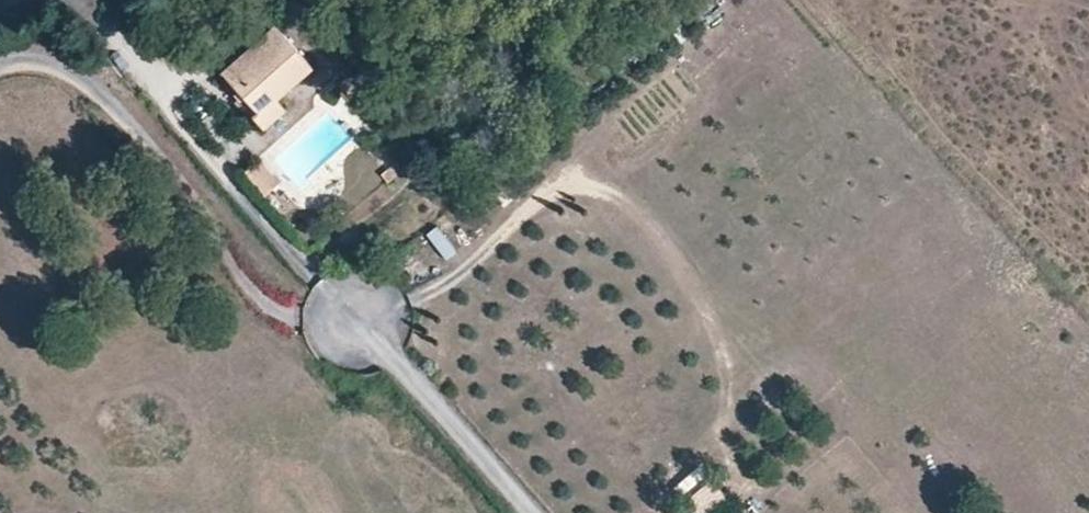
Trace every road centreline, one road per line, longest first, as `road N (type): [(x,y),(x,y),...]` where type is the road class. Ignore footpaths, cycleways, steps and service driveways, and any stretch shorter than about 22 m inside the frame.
road 1 (unclassified): [(357,320),(534,512)]

